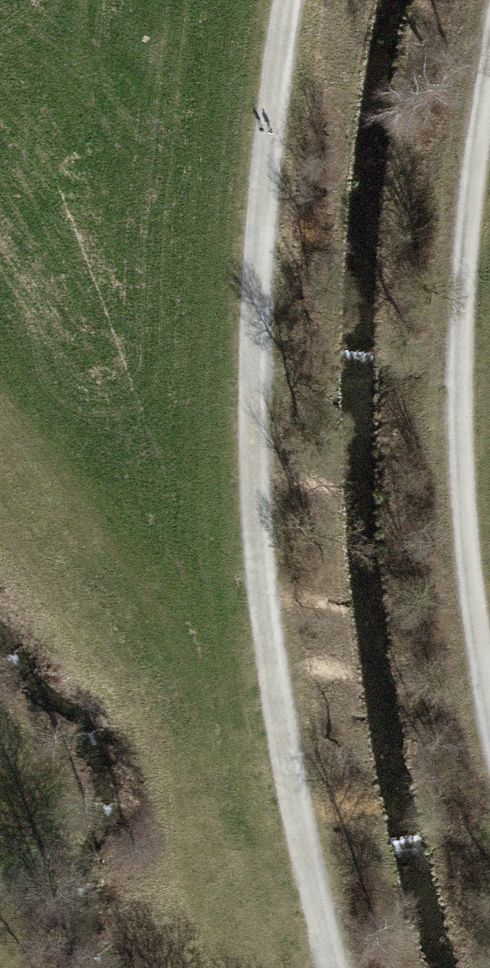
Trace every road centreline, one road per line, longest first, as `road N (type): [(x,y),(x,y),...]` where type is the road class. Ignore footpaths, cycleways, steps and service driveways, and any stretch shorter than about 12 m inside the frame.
road 1 (track): [(290,0),(256,286),(257,499),(297,831),(329,967)]
road 2 (track): [(489,709),(467,566),(460,340),(489,57)]

